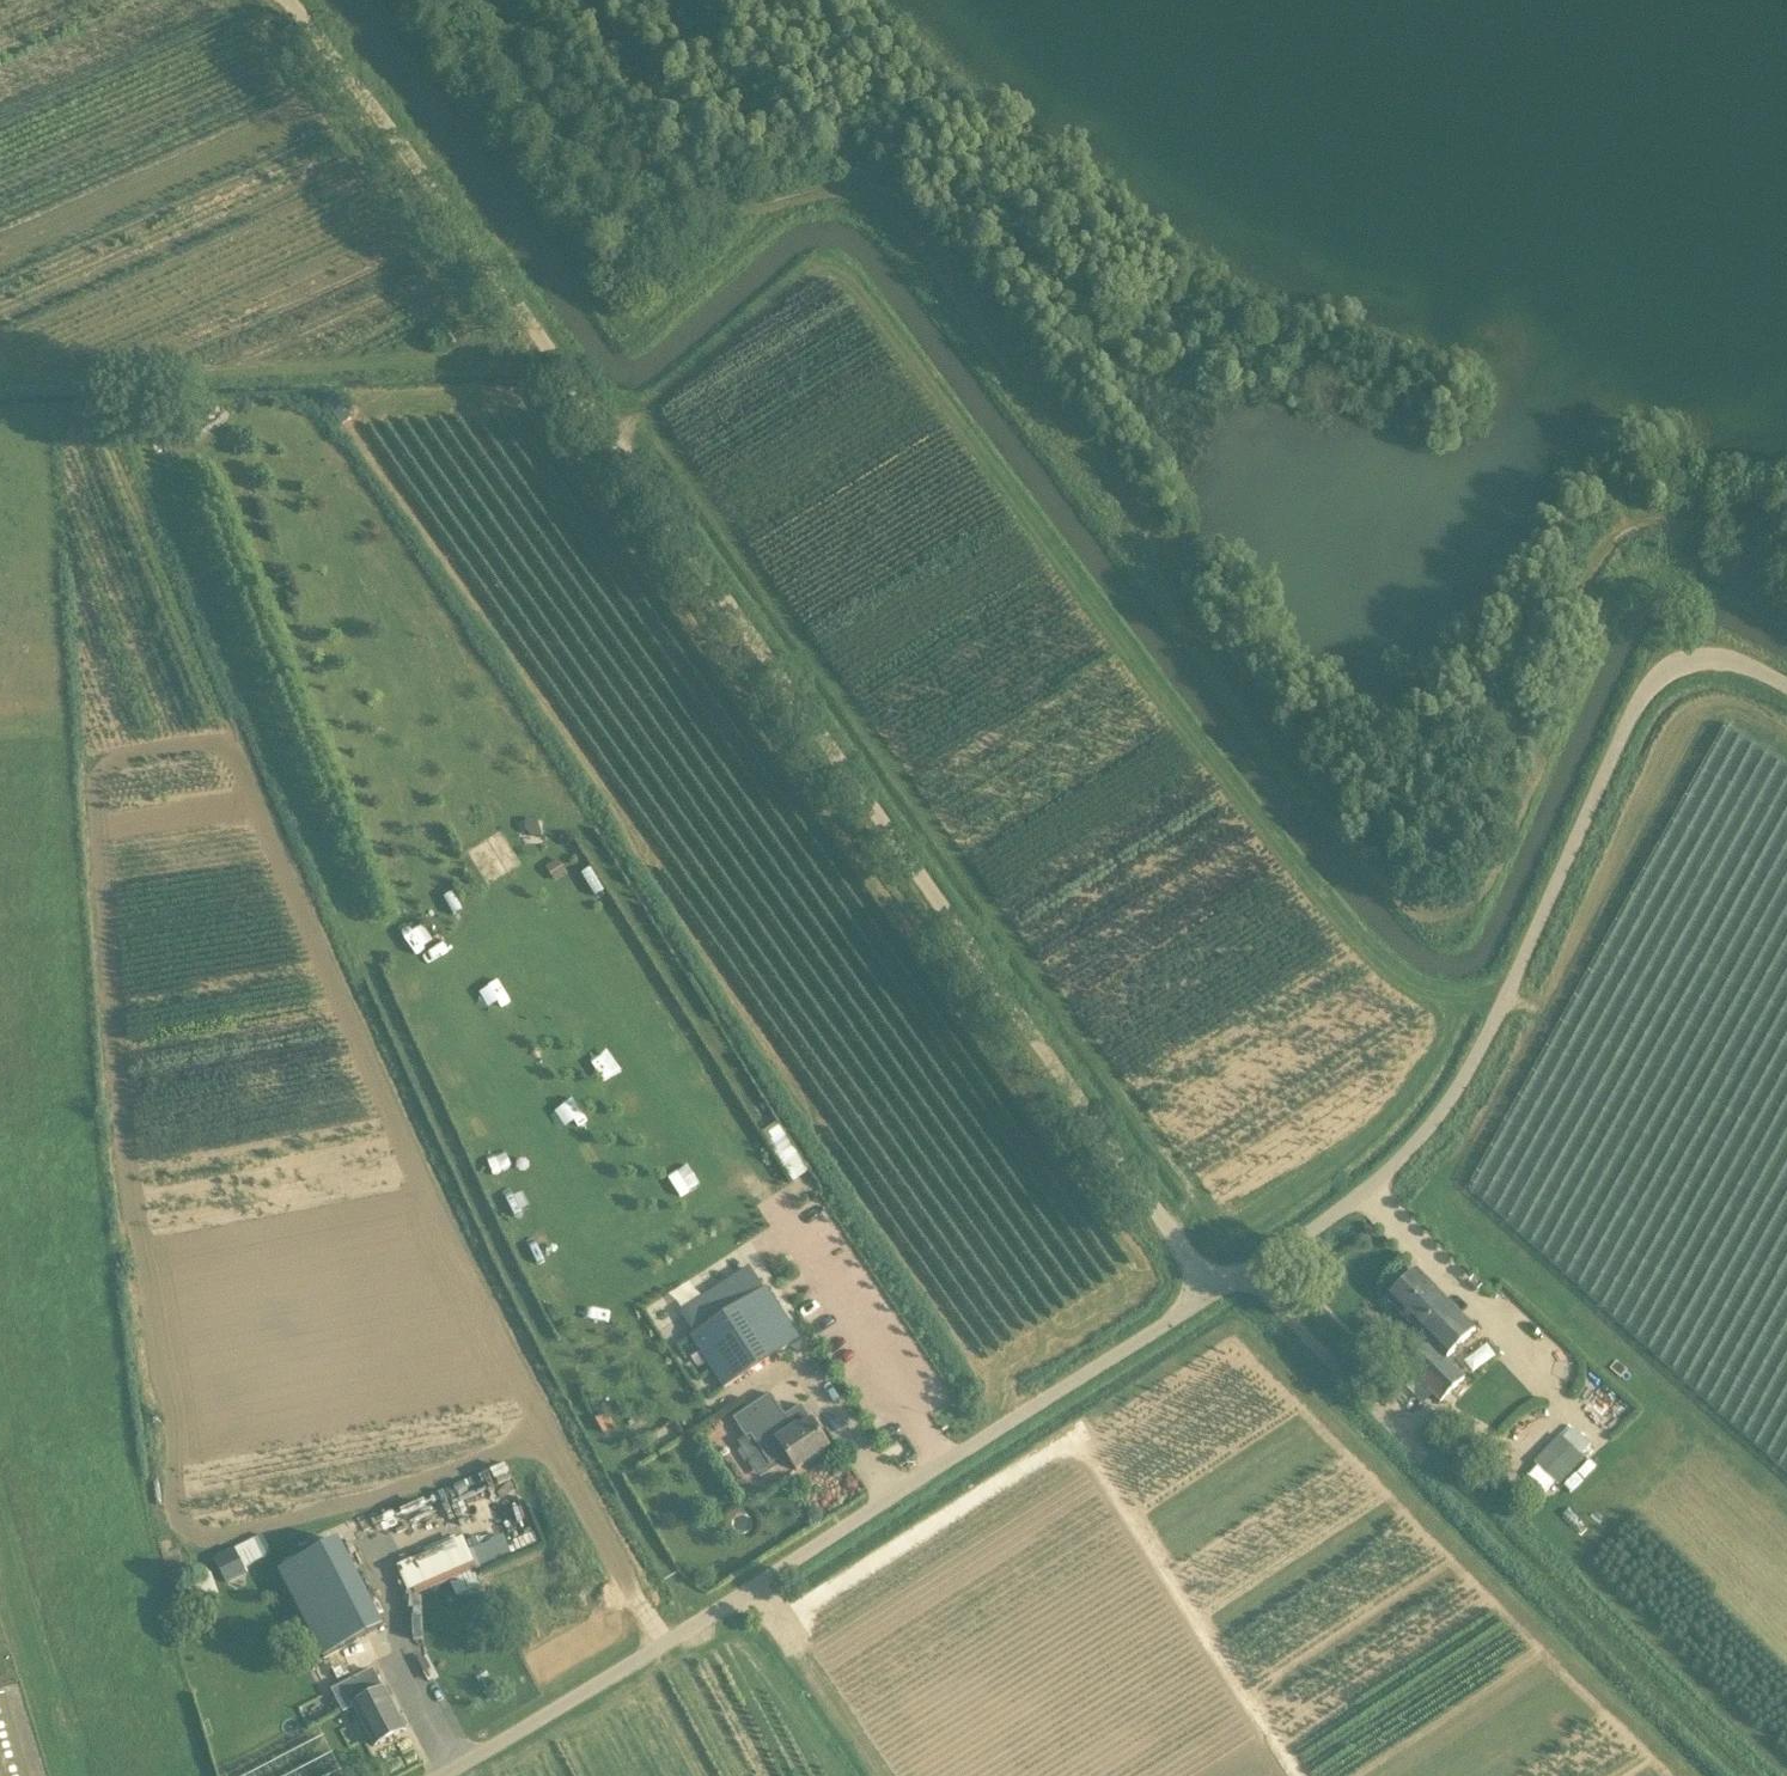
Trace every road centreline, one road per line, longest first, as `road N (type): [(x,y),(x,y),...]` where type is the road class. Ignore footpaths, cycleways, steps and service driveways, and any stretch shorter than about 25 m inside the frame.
road 1 (unclassified): [(1213,1296),(282,0)]
road 2 (track): [(603,440),(808,273),(836,269),(1321,904),(1402,974),(1507,1003)]
road 3 (unclassified): [(1213,1296),(1370,1198),(1451,1105),(1507,1003),(1648,683),(1687,663),(1728,660),(1786,690)]
road 4 (unclassified): [(438,1775),(1213,1296)]

